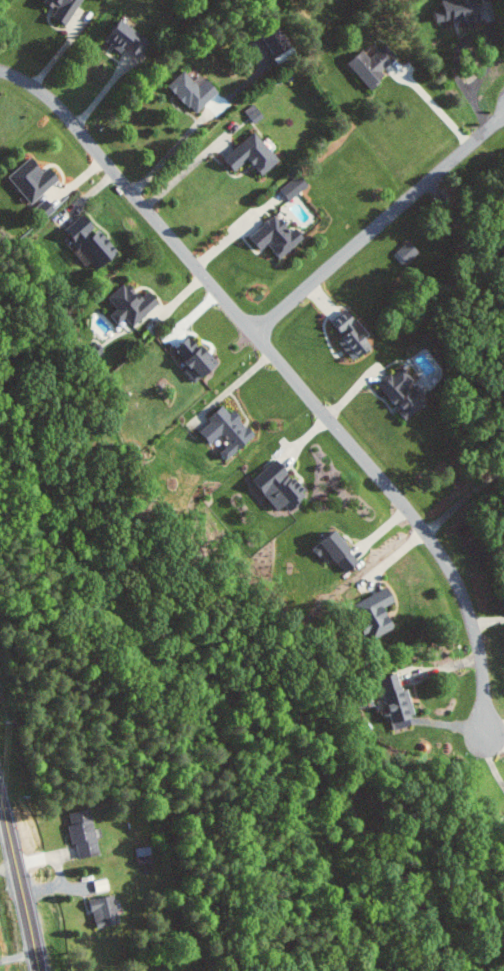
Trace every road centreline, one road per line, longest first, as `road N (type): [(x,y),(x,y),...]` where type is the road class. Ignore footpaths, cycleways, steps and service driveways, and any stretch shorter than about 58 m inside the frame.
road 1 (residential): [(0,70),(65,113),(426,533),(472,623),(485,731)]
road 2 (residential): [(255,333),(503,115)]
road 3 (secondary): [(39,970),(0,794)]

